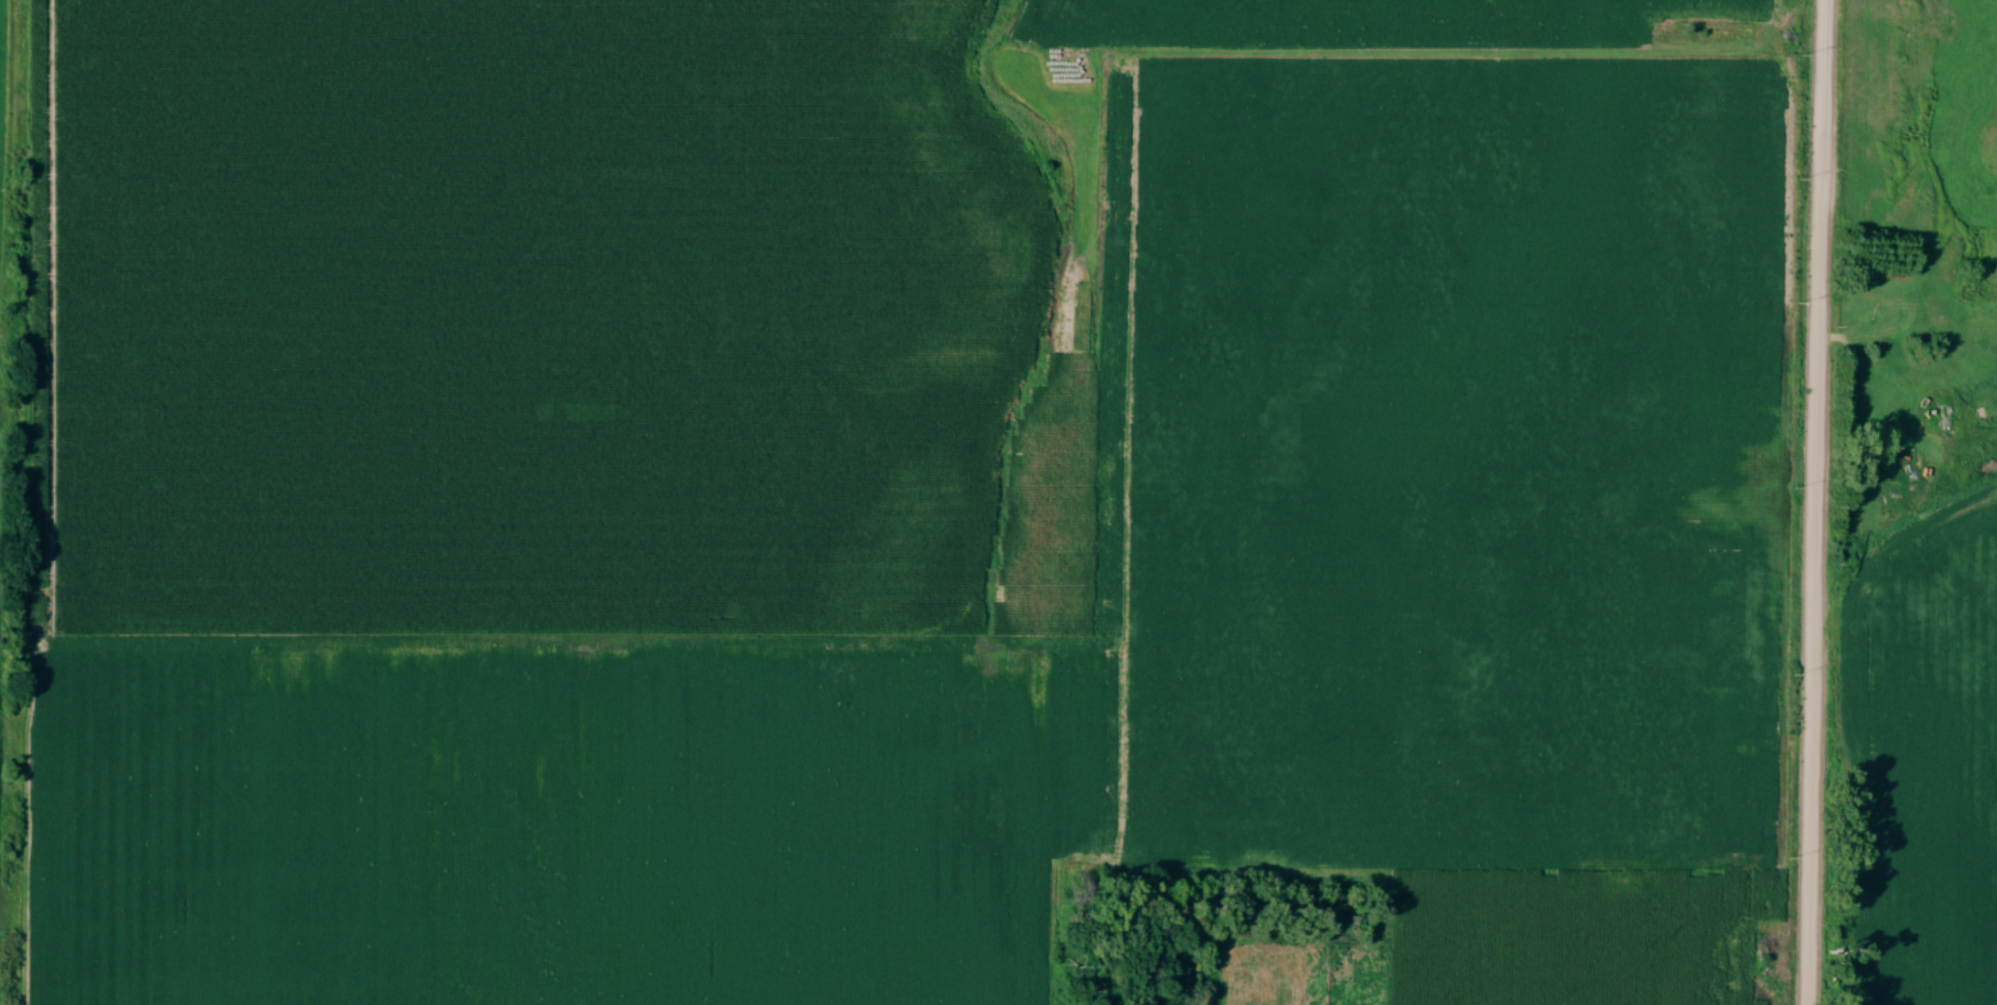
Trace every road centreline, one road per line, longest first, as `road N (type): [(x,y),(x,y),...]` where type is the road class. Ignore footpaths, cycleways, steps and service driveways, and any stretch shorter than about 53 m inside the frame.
road 1 (residential): [(1814,1004),(1829,0)]

